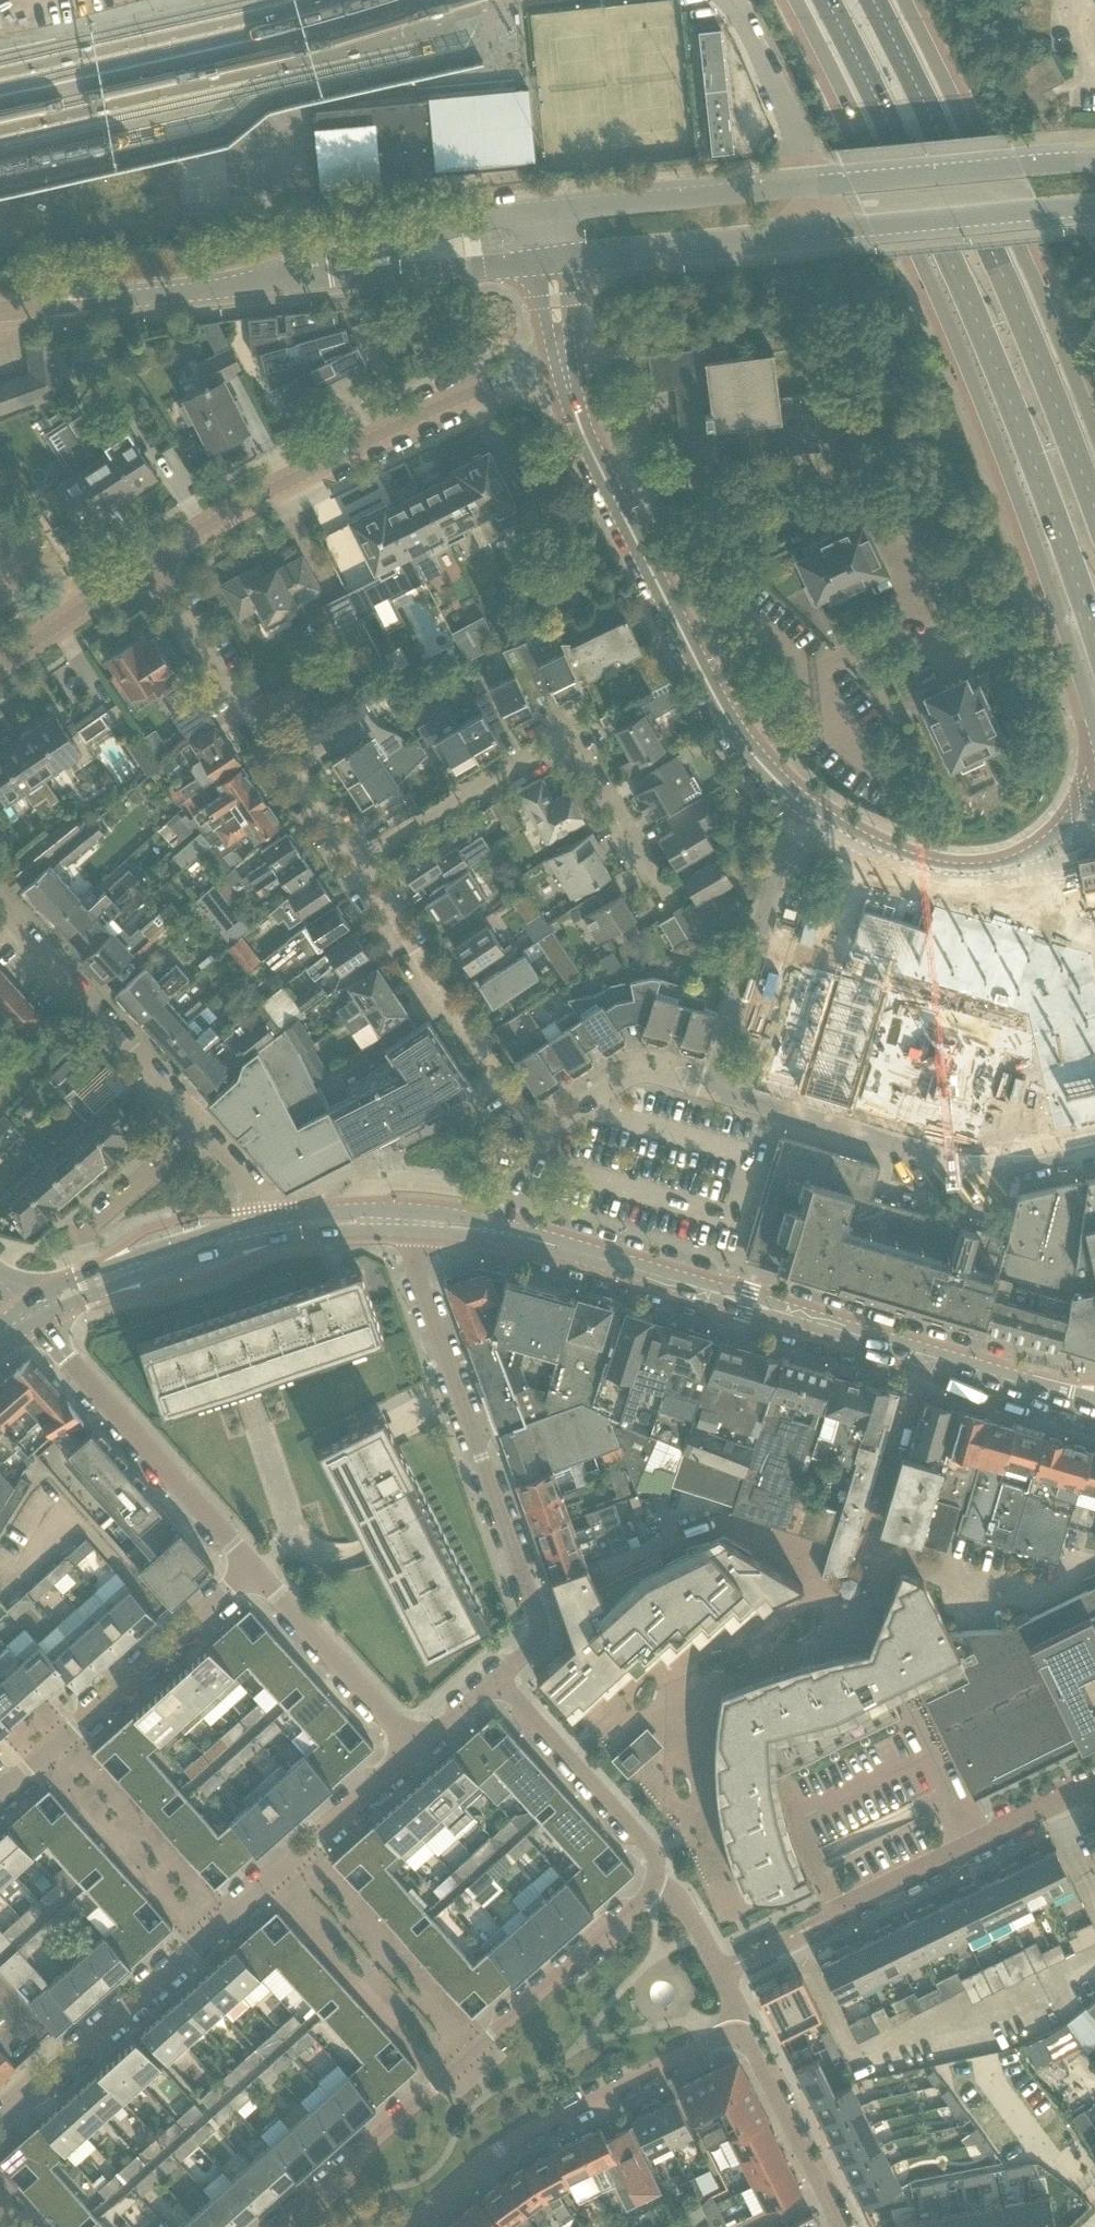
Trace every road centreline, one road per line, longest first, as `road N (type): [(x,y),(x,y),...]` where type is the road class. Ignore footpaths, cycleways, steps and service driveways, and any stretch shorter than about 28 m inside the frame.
road 1 (tertiary): [(795,0),(925,270),(1036,549),(1094,725)]
road 2 (primary): [(828,0),(890,114),(1094,627)]
road 3 (tertiary): [(1094,163),(538,211)]
road 4 (residential): [(0,2119),(417,1749)]
road 5 (primary): [(1094,509),(996,260),(873,0)]
road 6 (tertiary): [(542,260),(1094,210)]
road 7 (tertiary): [(800,802),(735,728),(705,674),(553,344)]
road 8 (residential): [(652,1889),(279,2226)]
road 9 (residential): [(497,1679),(534,1644),(536,1607),(408,1231)]
road 10 (tertiary): [(1094,428),(1039,280),(903,0)]
road 11 (tertiary): [(158,563),(553,344)]
road 12 (residential): [(657,883),(583,758),(568,747),(552,746),(357,869)]
road 13 (residential): [(712,1090),(957,1161),(1094,1133)]
road 14 (residential): [(410,2226),(484,2162),(546,2122),(735,2035)]
road 15 (residential): [(357,869),(158,563)]
road 16 (residential): [(254,1569),(27,1313)]
road 17 (residential): [(0,1798),(254,1569)]
road 18 (tertiary): [(538,211),(405,236),(216,295)]
road 19 (tertiary): [(216,295),(542,260)]
road 20 (tertiary): [(1094,1405),(792,1316)]
road 21 (unclassified): [(823,1921),(1094,1789)]
road 22 (unclassified): [(712,1090),(800,802)]
road 23 (residential): [(201,1125),(0,908)]
road 24 (residential): [(497,1679),(652,1852),(652,1889)]
road 25 (residential): [(417,1749),(254,1569)]
road 26 (residential): [(486,1059),(357,869)]
road 27 (residential): [(735,2035),(747,2041),(842,2226)]
road 28 (tertiary): [(0,319),(216,295)]
road 29 (residential): [(90,1283),(81,1235),(201,1125)]
road 30 (tertiary): [(709,1292),(515,1233)]
road 31 (residential): [(539,1137),(639,1073),(712,1090)]
road 32 (tertiary): [(0,668),(158,563)]
road 33 (tertiary): [(1094,779),(1061,834),(1032,857),(957,878)]
road 34 (tertiary): [(957,878),(886,859),(800,802)]
road 35 (residential): [(735,2035),(735,2004),(699,1935),(684,1909),(652,1889)]
road 36 (tertiary): [(269,1220),(142,1254),(118,1273)]
road 37 (tertiary): [(118,1273),(148,1274),(272,1239)]
road 38 (tertiary): [(957,878),(989,885),(1094,875)]
road 39 (tertiary): [(272,1239),(408,1231)]
road 40 (tertiary): [(404,1211),(269,1220)]

